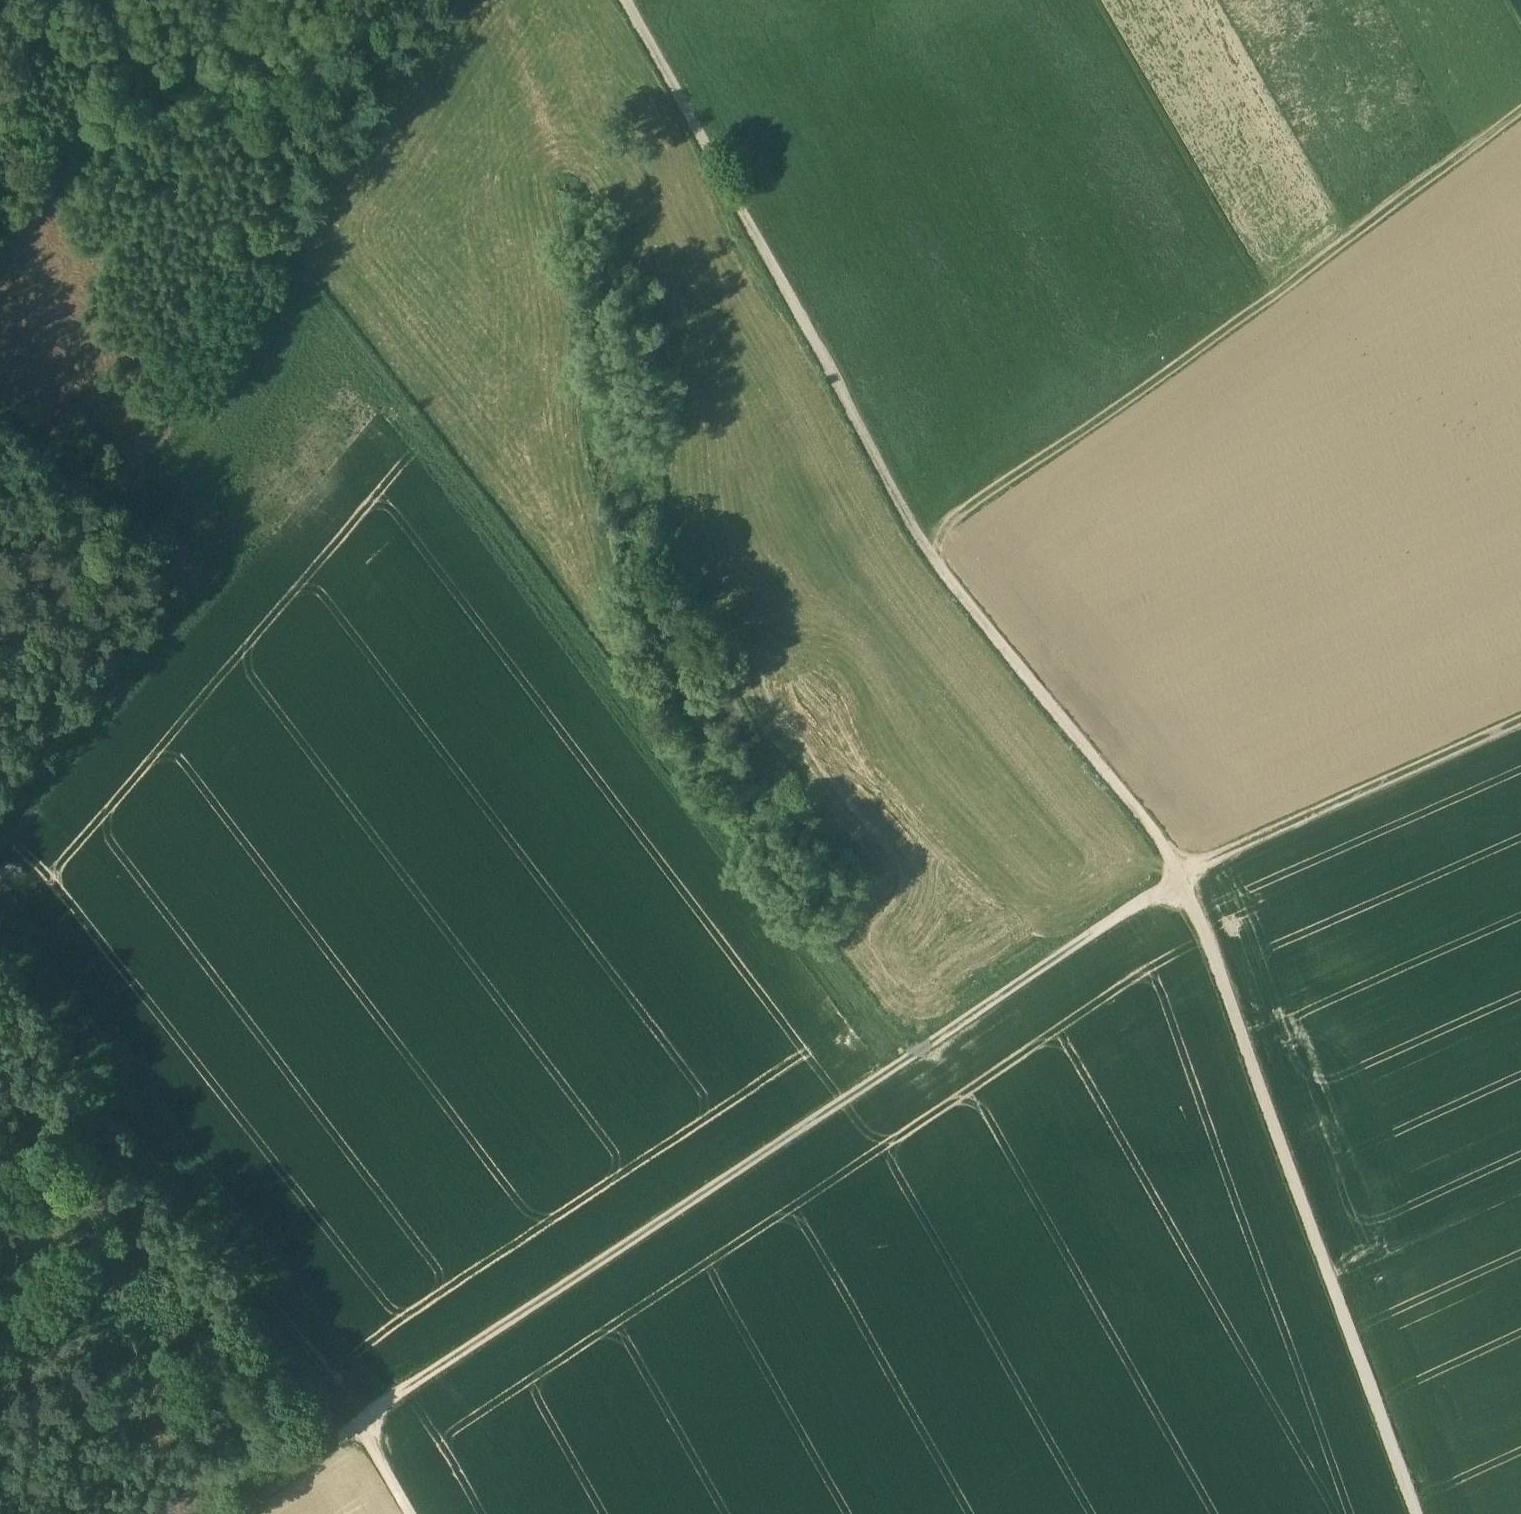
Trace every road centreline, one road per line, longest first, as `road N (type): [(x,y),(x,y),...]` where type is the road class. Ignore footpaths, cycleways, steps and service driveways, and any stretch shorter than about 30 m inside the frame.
road 1 (track): [(1181,872),(948,563),(637,0)]
road 2 (track): [(370,1430),(1181,872)]
road 3 (track): [(948,563),(1117,416),(1520,117)]
road 4 (track): [(1424,1513),(1181,872)]
road 5 (track): [(0,943),(370,1430)]
road 6 (track): [(0,402),(134,501),(204,568),(0,807)]
road 7 (track): [(1181,872),(1520,723)]
road 8 (track): [(370,1430),(255,1513)]

